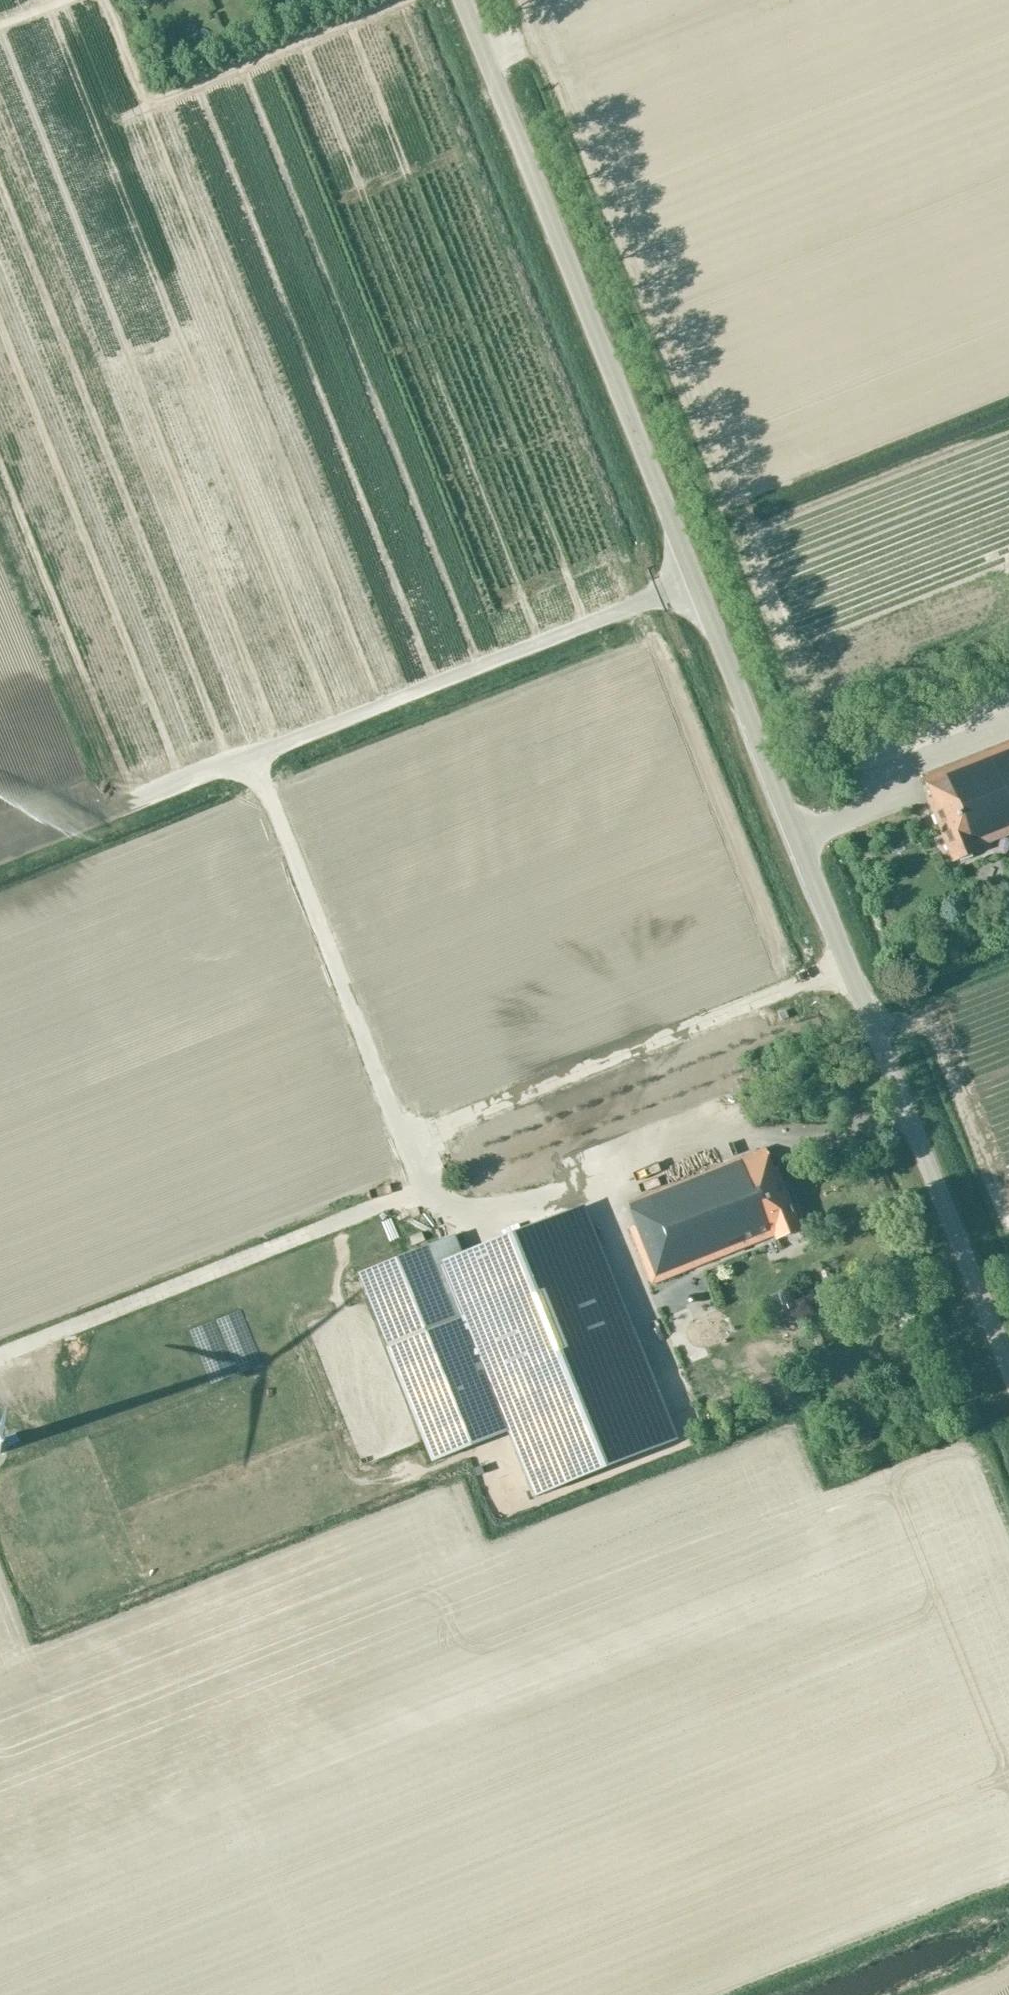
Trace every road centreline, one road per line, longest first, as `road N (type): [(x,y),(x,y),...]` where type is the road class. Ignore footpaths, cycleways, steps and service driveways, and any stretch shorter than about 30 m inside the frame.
road 1 (unclassified): [(1008,1368),(463,0)]

